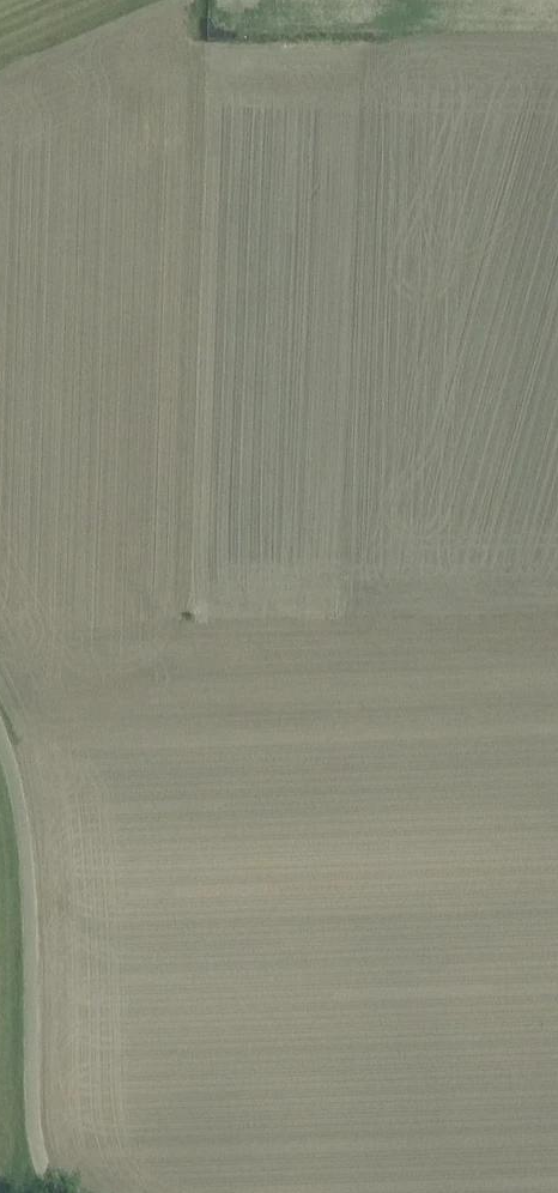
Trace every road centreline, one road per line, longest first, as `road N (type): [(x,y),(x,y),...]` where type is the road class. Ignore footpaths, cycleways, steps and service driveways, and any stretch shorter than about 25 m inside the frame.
road 1 (unclassified): [(50,1192),(29,1119),(23,890),(0,754)]

